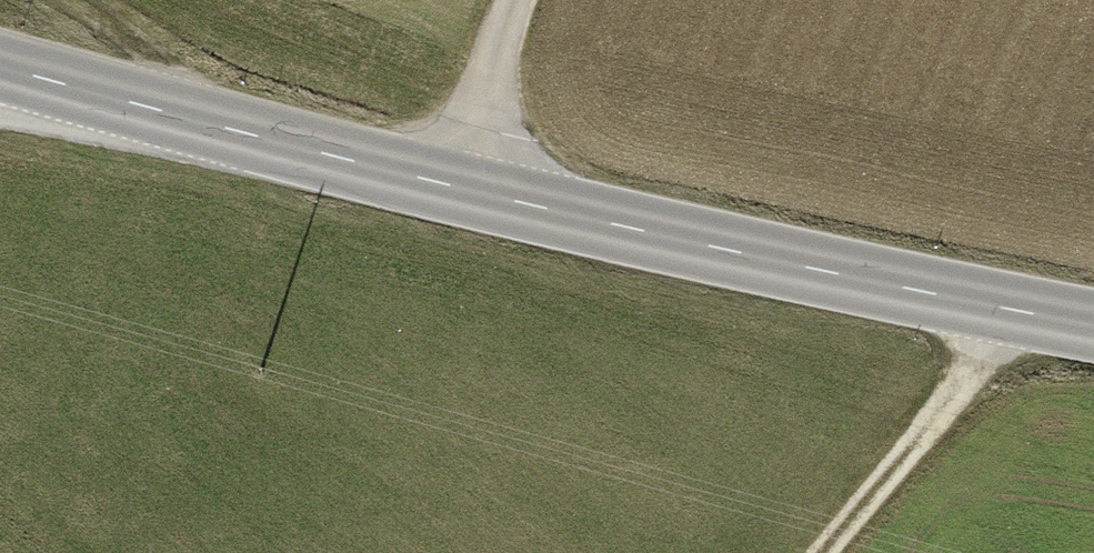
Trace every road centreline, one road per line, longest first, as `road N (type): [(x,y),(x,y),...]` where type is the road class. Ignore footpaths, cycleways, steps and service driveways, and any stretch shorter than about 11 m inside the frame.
road 1 (primary): [(1093,327),(451,185),(0,68)]
road 2 (track): [(821,552),(1021,314)]
road 3 (track): [(509,0),(486,51),(451,185)]
road 4 (track): [(71,0),(129,28),(183,79),(196,120)]

